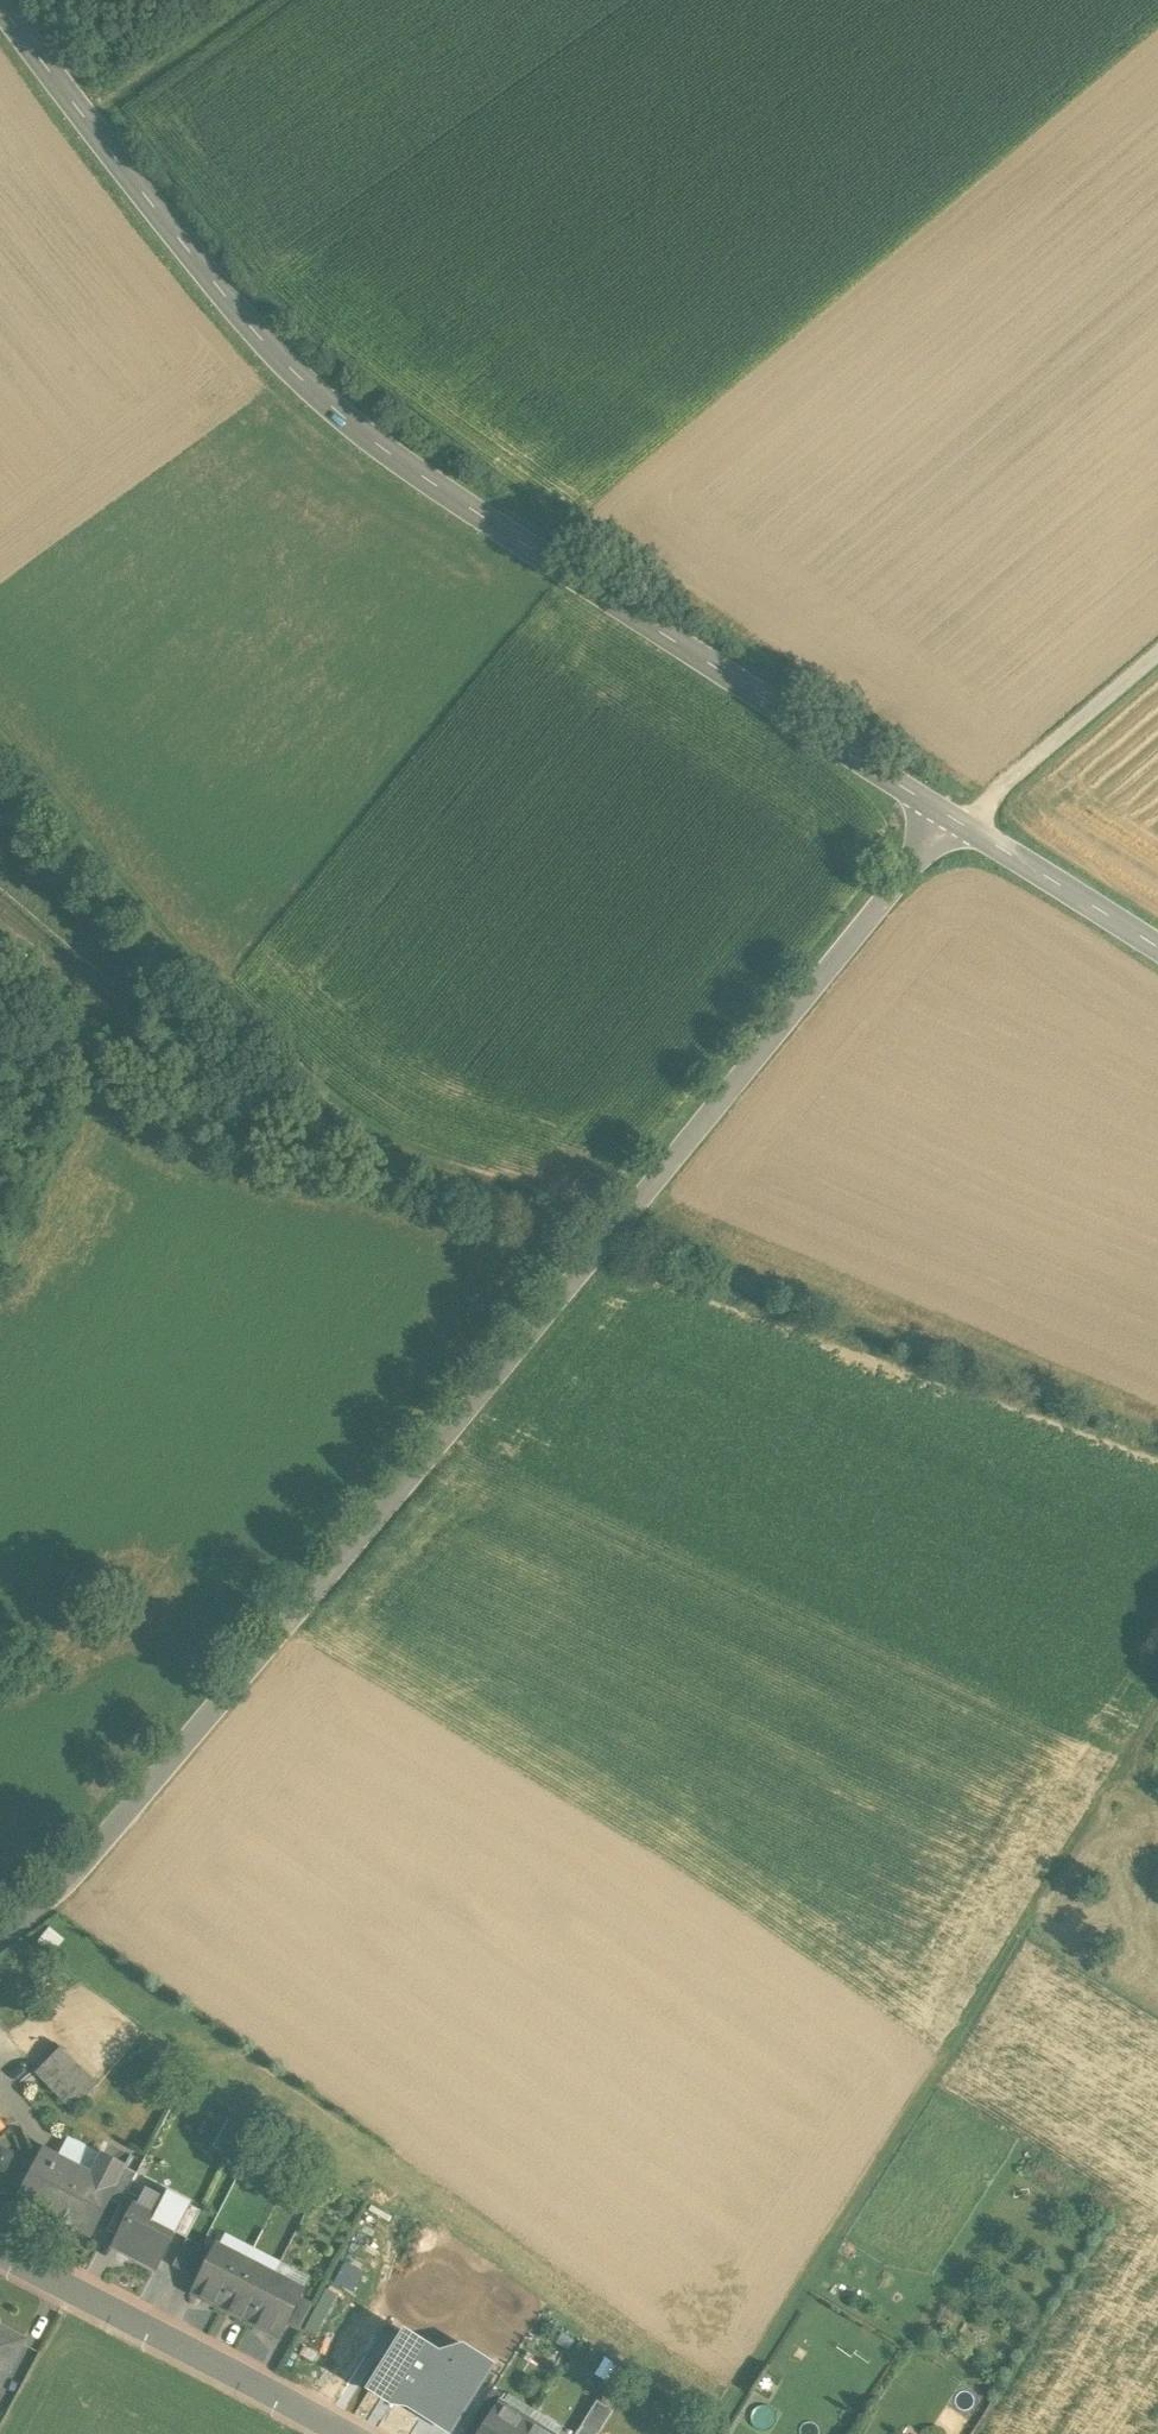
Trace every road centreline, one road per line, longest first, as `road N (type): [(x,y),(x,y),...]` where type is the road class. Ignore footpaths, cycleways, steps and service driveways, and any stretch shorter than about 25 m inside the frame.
road 1 (residential): [(0,1932),(61,1886),(593,1262),(951,819)]
road 2 (residential): [(2,0),(213,278),(341,416),(497,530),(951,819)]
road 3 (track): [(1157,1724),(715,2433)]
road 4 (track): [(616,1232),(396,1172),(198,975),(0,738)]
road 5 (residential): [(350,2433),(0,2256)]
road 6 (track): [(1157,655),(965,827)]
road 7 (residential): [(951,819),(1157,951)]
road 8 (track): [(87,122),(257,0)]

